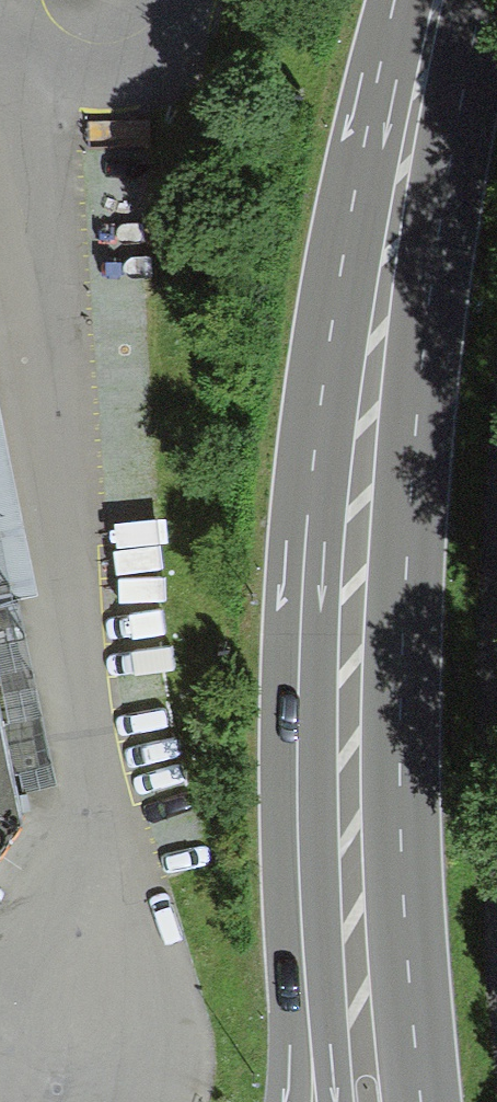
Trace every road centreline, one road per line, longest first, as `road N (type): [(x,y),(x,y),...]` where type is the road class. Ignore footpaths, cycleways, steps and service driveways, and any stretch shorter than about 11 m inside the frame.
road 1 (secondary): [(438,0),(398,99),(356,274),(319,507),(302,727),(311,1015),(305,1101)]
road 2 (secondary): [(463,0),(383,362),(345,694),(379,1101)]

